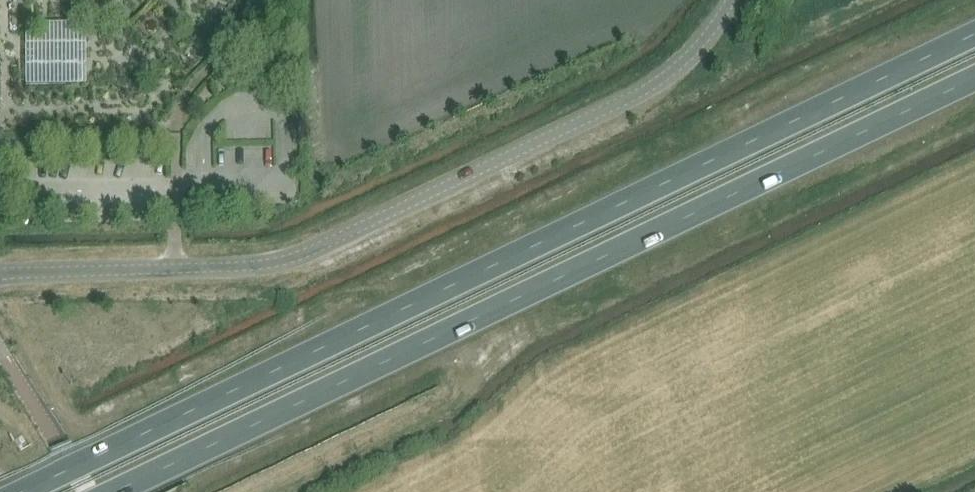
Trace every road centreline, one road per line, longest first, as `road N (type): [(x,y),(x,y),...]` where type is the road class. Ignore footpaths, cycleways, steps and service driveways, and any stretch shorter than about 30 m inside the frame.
road 1 (trunk): [(974,34),(22,491)]
road 2 (trunk): [(115,491),(974,78)]
road 3 (tertiary): [(0,275),(244,267),(328,247),(670,76),(728,0)]

